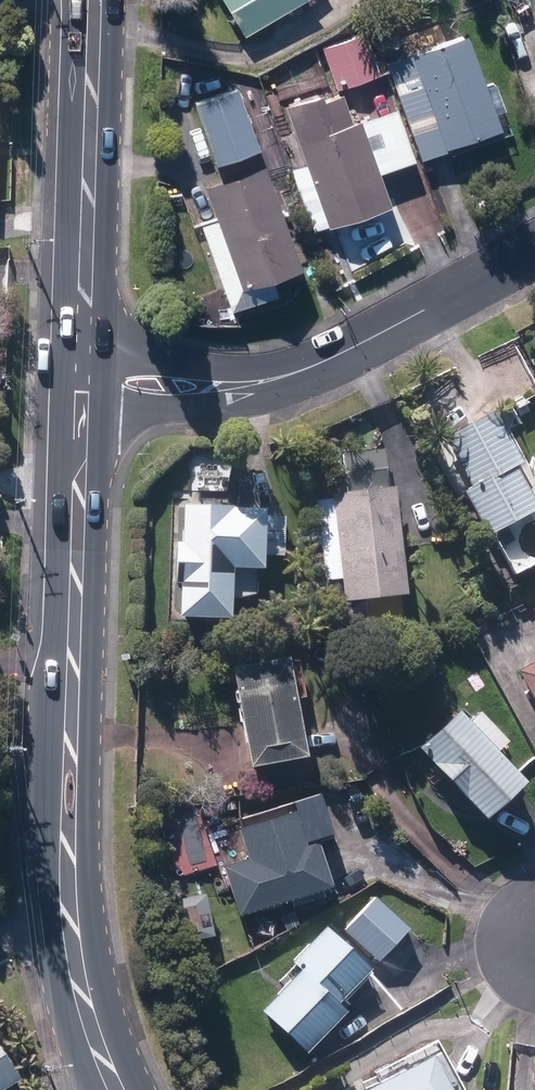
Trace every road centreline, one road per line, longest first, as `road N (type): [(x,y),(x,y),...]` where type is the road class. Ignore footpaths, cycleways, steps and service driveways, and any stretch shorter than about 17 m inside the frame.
road 1 (secondary): [(119,1089),(87,1005),(74,887),(91,421)]
road 2 (secondary): [(92,356),(88,0)]
road 3 (residential): [(534,245),(344,356),(271,382)]
road 4 (residential): [(271,382),(165,413),(91,421)]
road 5 (residential): [(92,356),(167,361),(271,382)]

